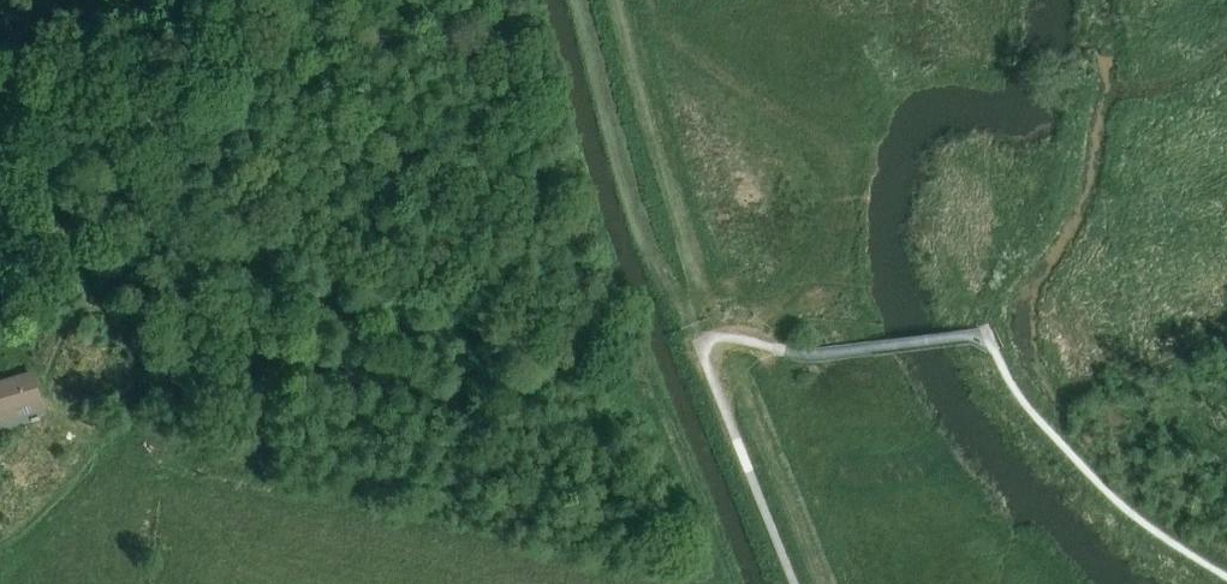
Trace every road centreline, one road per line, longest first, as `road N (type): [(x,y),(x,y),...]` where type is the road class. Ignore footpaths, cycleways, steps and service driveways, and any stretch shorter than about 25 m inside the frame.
road 1 (track): [(0,142),(25,64),(23,0)]

